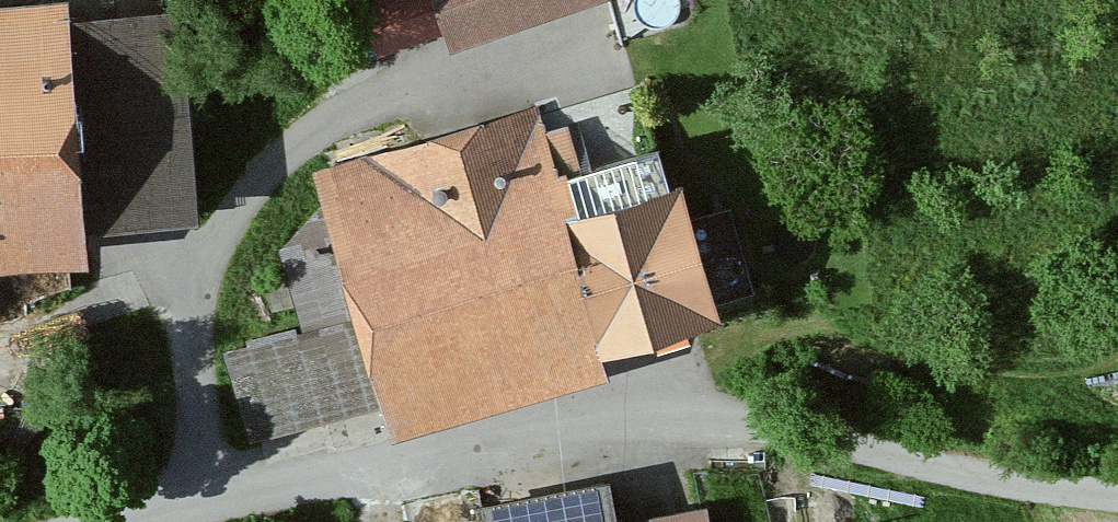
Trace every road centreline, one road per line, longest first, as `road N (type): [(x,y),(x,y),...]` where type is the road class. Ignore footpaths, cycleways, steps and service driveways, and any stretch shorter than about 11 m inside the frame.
road 1 (residential): [(123,521),(552,431),(755,425)]
road 2 (unclassified): [(755,425),(1006,482),(1117,492)]

